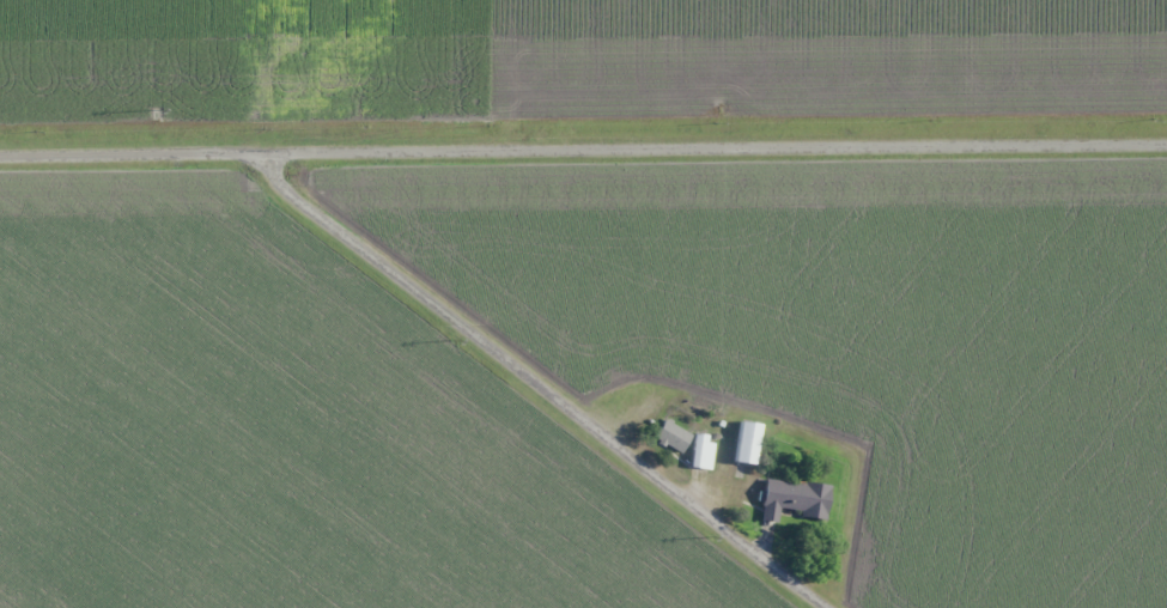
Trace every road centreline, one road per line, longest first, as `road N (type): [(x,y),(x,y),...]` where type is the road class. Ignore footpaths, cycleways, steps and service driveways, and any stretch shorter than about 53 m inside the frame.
road 1 (residential): [(0,150),(1166,134)]
road 2 (residential): [(285,144),(296,188),(317,196),(850,607)]

